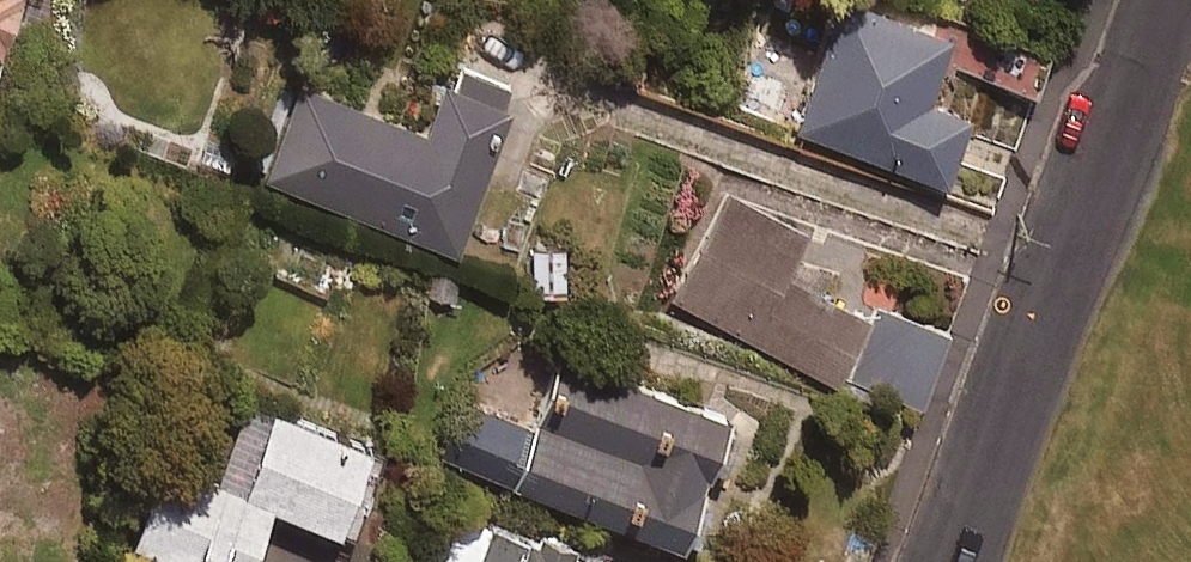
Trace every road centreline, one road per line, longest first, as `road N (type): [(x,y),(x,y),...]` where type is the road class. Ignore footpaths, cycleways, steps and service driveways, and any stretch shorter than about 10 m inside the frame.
road 1 (residential): [(1161,0),(955,561)]

